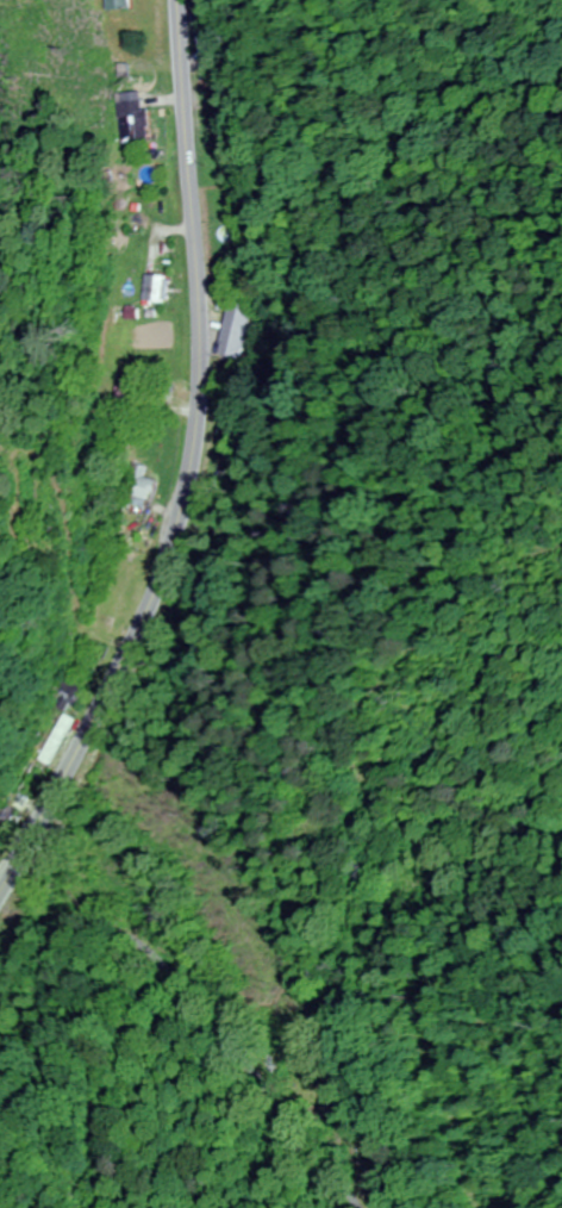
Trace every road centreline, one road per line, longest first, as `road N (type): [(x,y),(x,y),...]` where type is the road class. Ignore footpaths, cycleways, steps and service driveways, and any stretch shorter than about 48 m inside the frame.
road 1 (primary): [(0,907),(132,659),(182,528),(200,371),(176,0)]
road 2 (residential): [(368,1207),(204,1003),(139,947),(99,926),(0,946)]

